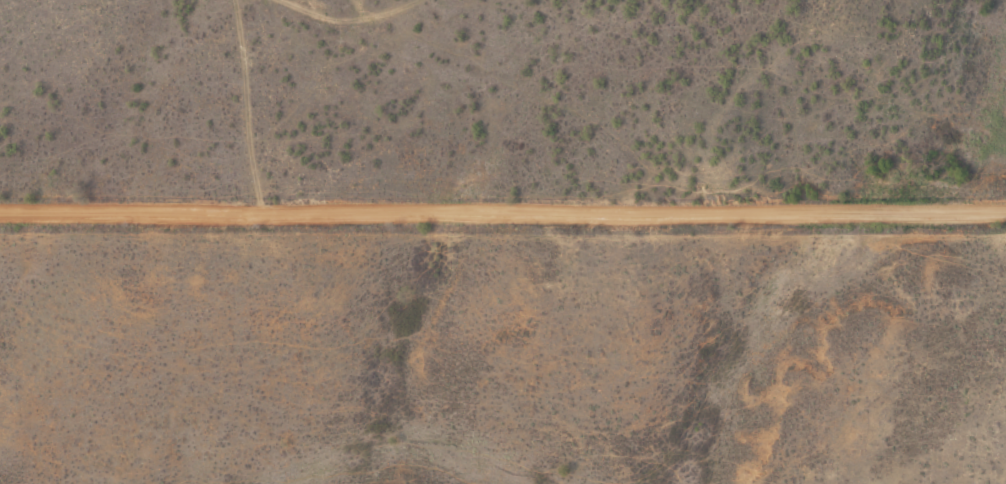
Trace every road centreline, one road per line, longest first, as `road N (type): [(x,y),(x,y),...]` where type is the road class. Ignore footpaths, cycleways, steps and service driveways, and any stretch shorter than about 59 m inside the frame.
road 1 (residential): [(1005,213),(0,212)]

